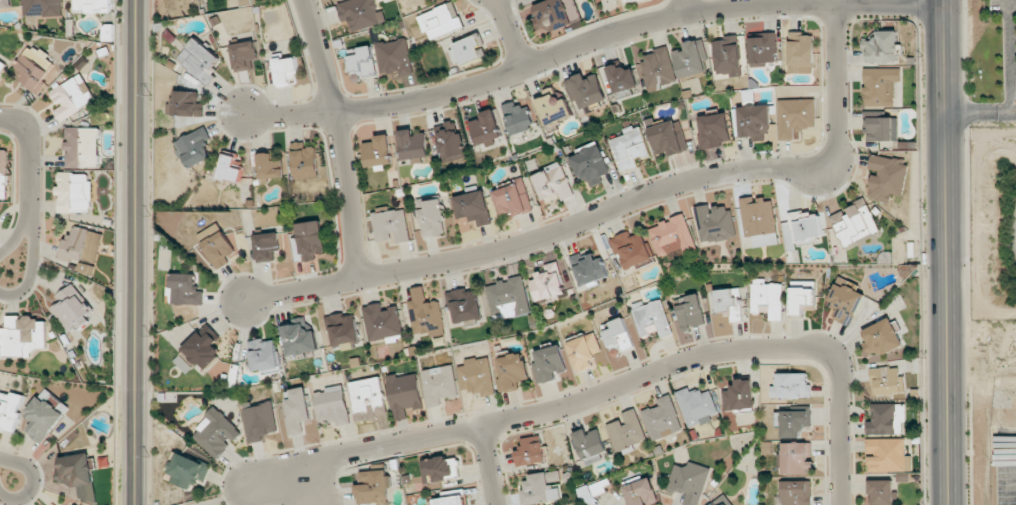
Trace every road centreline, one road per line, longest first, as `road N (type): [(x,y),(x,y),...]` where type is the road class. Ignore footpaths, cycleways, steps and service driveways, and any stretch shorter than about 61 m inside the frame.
road 1 (residential): [(246,301),(507,249),(702,179),(820,166),(837,137),(836,0)]
road 2 (residential): [(247,116),(334,112),(459,91),(631,29),(745,4),(943,4)]
road 3 (residential): [(249,488),(339,454),(563,409),(686,363),(732,353),(830,354)]
road 4 (tertiary): [(943,0),(947,504)]
road 5 (tertiary): [(134,0),(135,504)]
road 6 (residential): [(356,278),(334,112),(299,0)]
road 7 (residential): [(842,504),(840,380),(830,354)]
road 8 (residential): [(0,294),(21,291),(29,280),(31,217),(0,253)]

